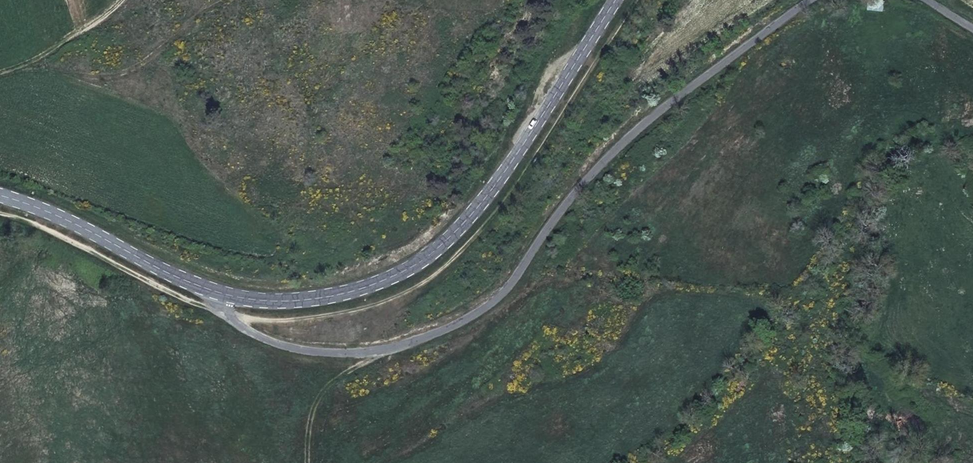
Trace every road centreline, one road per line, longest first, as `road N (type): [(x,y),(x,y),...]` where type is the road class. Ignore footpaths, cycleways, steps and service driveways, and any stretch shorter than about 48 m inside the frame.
road 1 (unclassified): [(219,293),(231,317),(260,336),(312,351),(375,352),(438,334),(483,311),(571,195),(633,132),(813,0)]
road 2 (tertiary): [(615,0),(505,171),(437,250),(341,294),(262,301),(219,293)]
road 3 (tertiary): [(219,293),(0,196)]
road 4 (track): [(118,0),(38,58),(0,68)]

